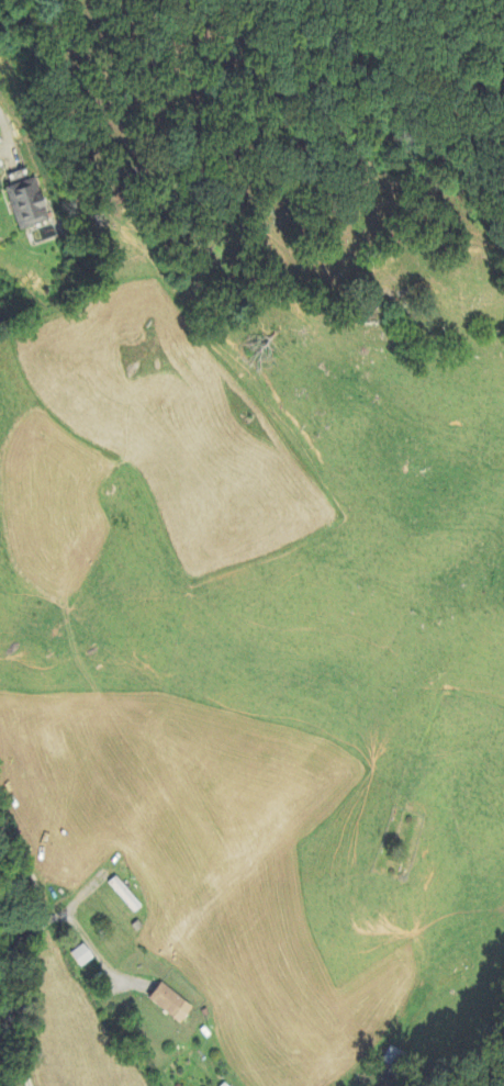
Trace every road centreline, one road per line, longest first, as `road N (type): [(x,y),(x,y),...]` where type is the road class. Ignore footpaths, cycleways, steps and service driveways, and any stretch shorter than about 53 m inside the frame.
road 1 (residential): [(31,1085),(23,1061),(26,973),(43,897),(0,827)]

